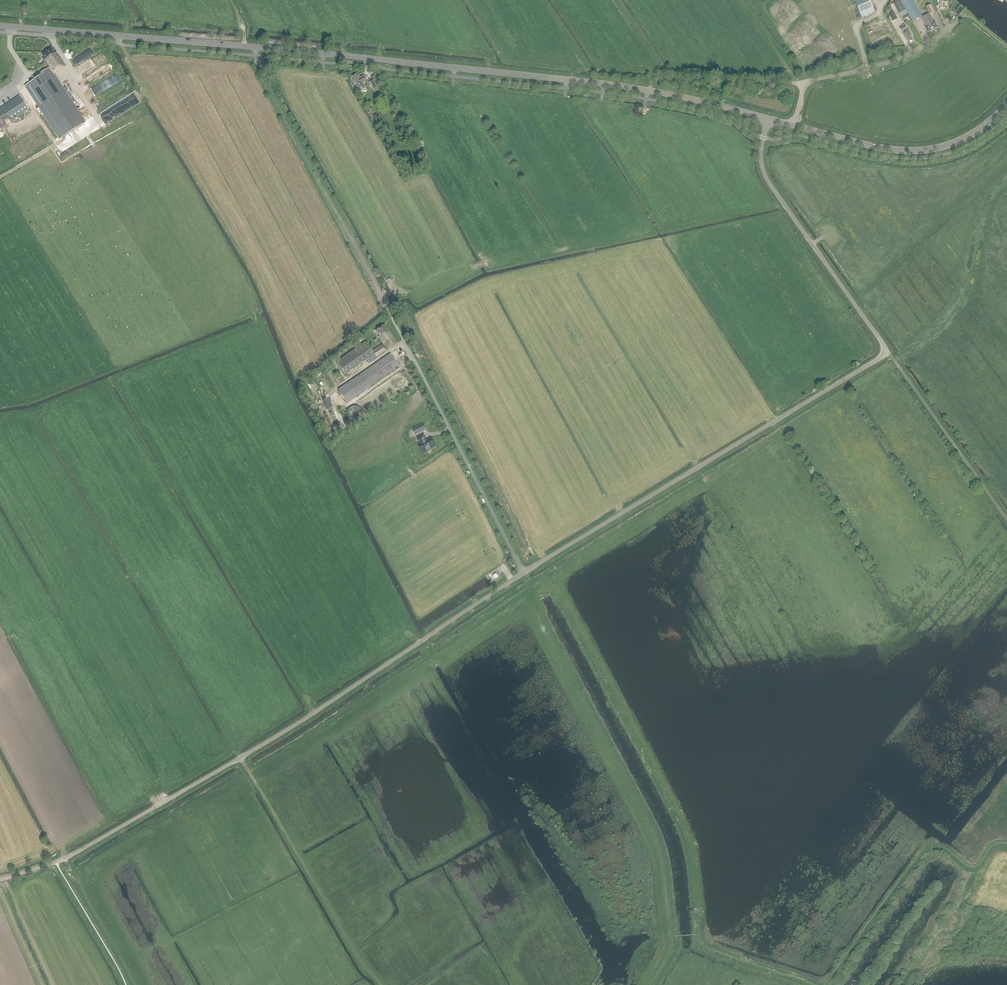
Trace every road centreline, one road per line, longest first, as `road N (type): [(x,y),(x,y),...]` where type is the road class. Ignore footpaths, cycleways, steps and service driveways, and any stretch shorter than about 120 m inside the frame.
road 1 (unclassified): [(0,879),(79,851),(245,756),(525,573),(882,356),(883,345),(765,176),(760,153),(768,118)]
road 2 (tertiary): [(0,25),(594,82),(768,118)]
road 3 (track): [(525,573),(387,313)]
road 4 (tertiary): [(793,125),(919,150),(967,136),(1006,106)]
road 5 (unclassified): [(793,125),(803,82),(907,55),(963,17)]

